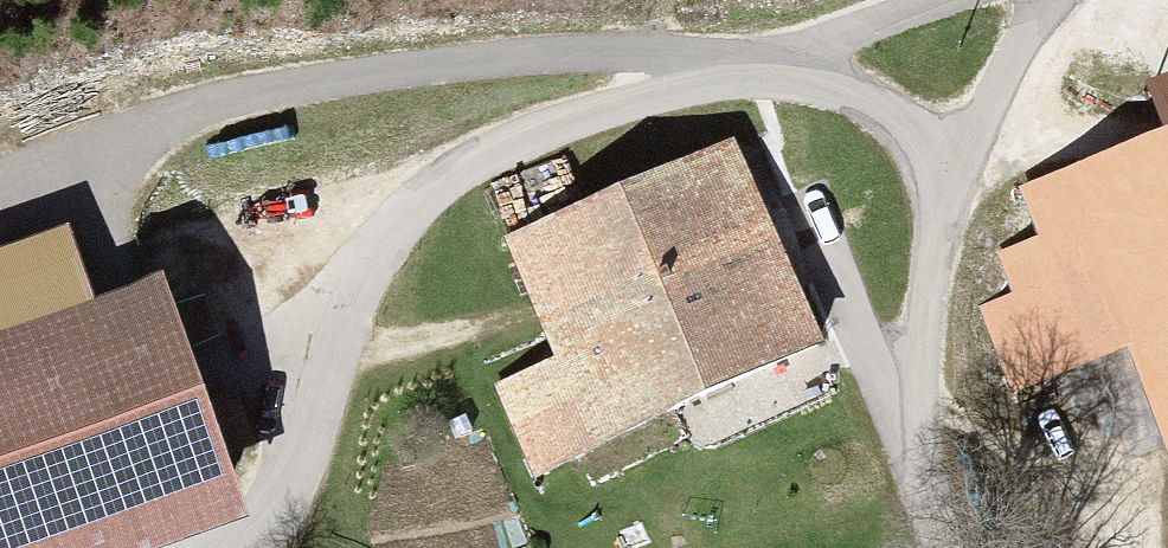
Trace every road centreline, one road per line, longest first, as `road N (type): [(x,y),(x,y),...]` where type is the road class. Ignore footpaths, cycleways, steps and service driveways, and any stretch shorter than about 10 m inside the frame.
road 1 (track): [(0,183),(266,92),(578,59),(760,62),(856,92),(954,165)]
road 2 (track): [(935,0),(514,144),(412,208),(361,276),(317,368),(298,432)]
road 3 (unclassified): [(937,547),(921,385),(954,165),(1048,0)]

